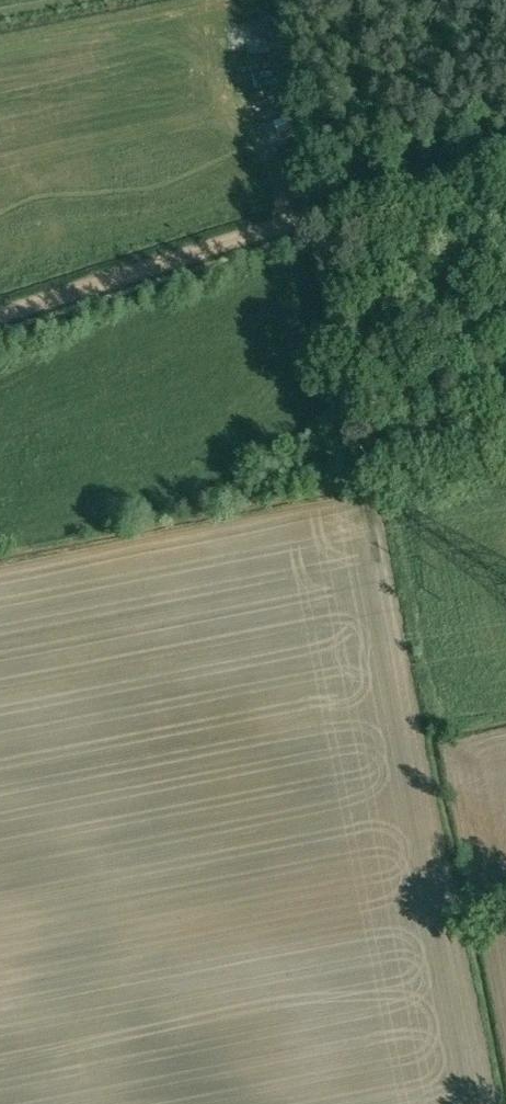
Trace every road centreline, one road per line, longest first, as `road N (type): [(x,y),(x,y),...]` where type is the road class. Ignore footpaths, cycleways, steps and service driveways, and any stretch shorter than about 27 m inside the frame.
road 1 (track): [(0,311),(505,151)]

